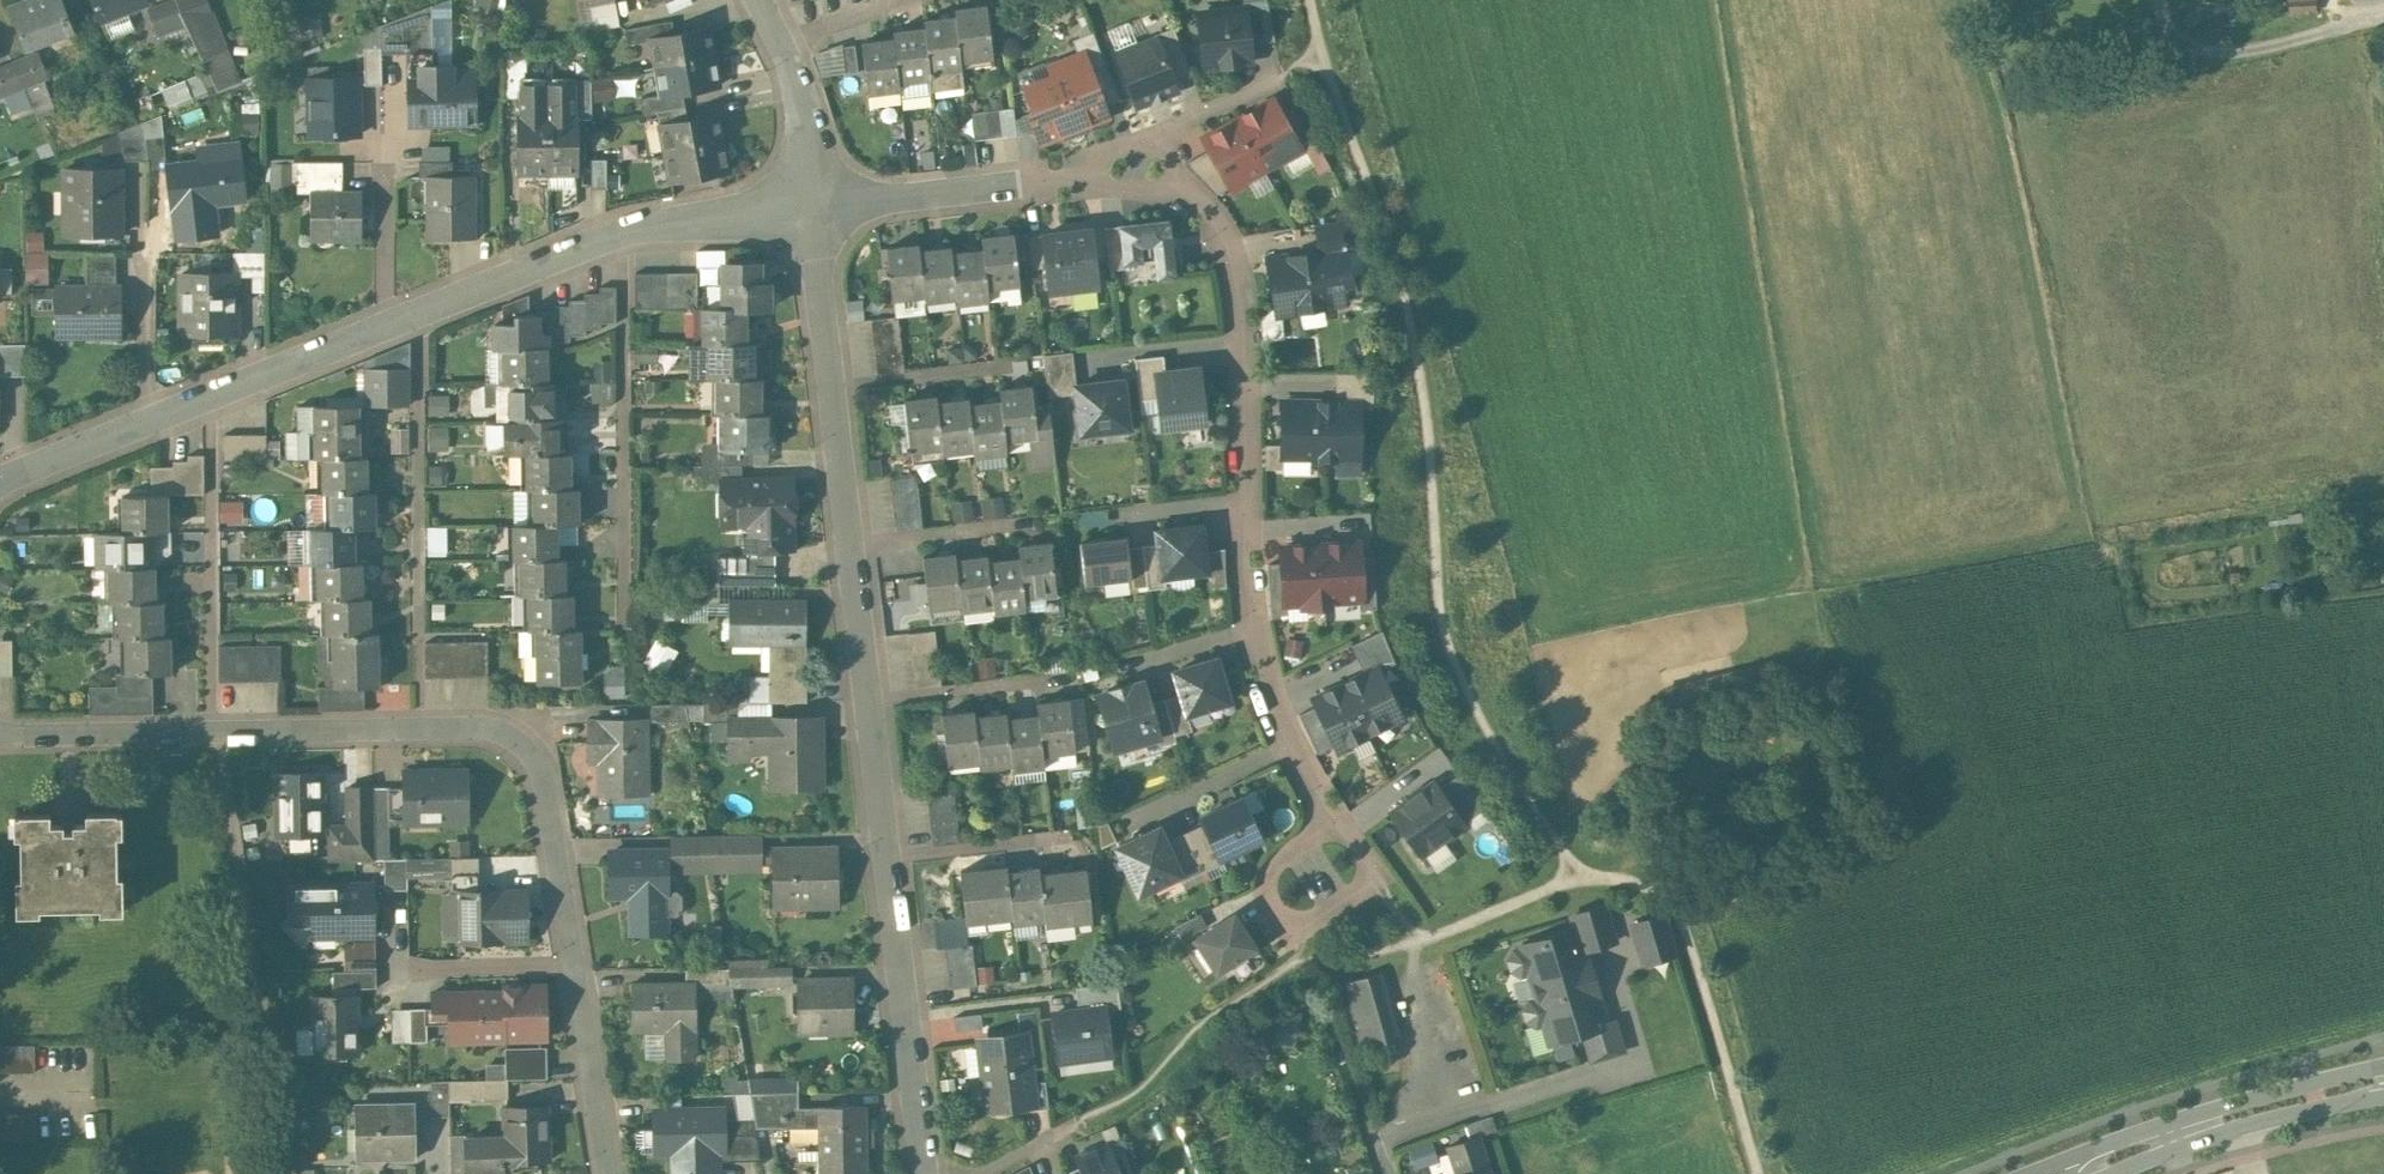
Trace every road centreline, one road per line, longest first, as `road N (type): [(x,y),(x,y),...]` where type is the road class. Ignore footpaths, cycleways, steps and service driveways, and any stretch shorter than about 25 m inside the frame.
road 1 (residential): [(807,204),(931,1173)]
road 2 (residential): [(0,732),(419,724),(479,728),(508,742),(546,781),(609,1173)]
road 3 (residential): [(0,477),(640,222),(807,204)]
road 4 (residential): [(1123,173),(1185,191),(1233,251),(1242,317),(1250,627),(1270,703),(1301,771),(1339,821)]
road 5 (secondary): [(2383,1084),(2185,1129),(2069,1173)]
road 6 (residential): [(1339,821),(1380,878),(1300,926),(1282,923),(1266,903),(1274,860),(1294,846)]
road 7 (residential): [(807,204),(1016,185)]
road 8 (residential): [(1123,173),(1157,137),(1282,73)]
road 9 (residential): [(787,38),(807,204)]

